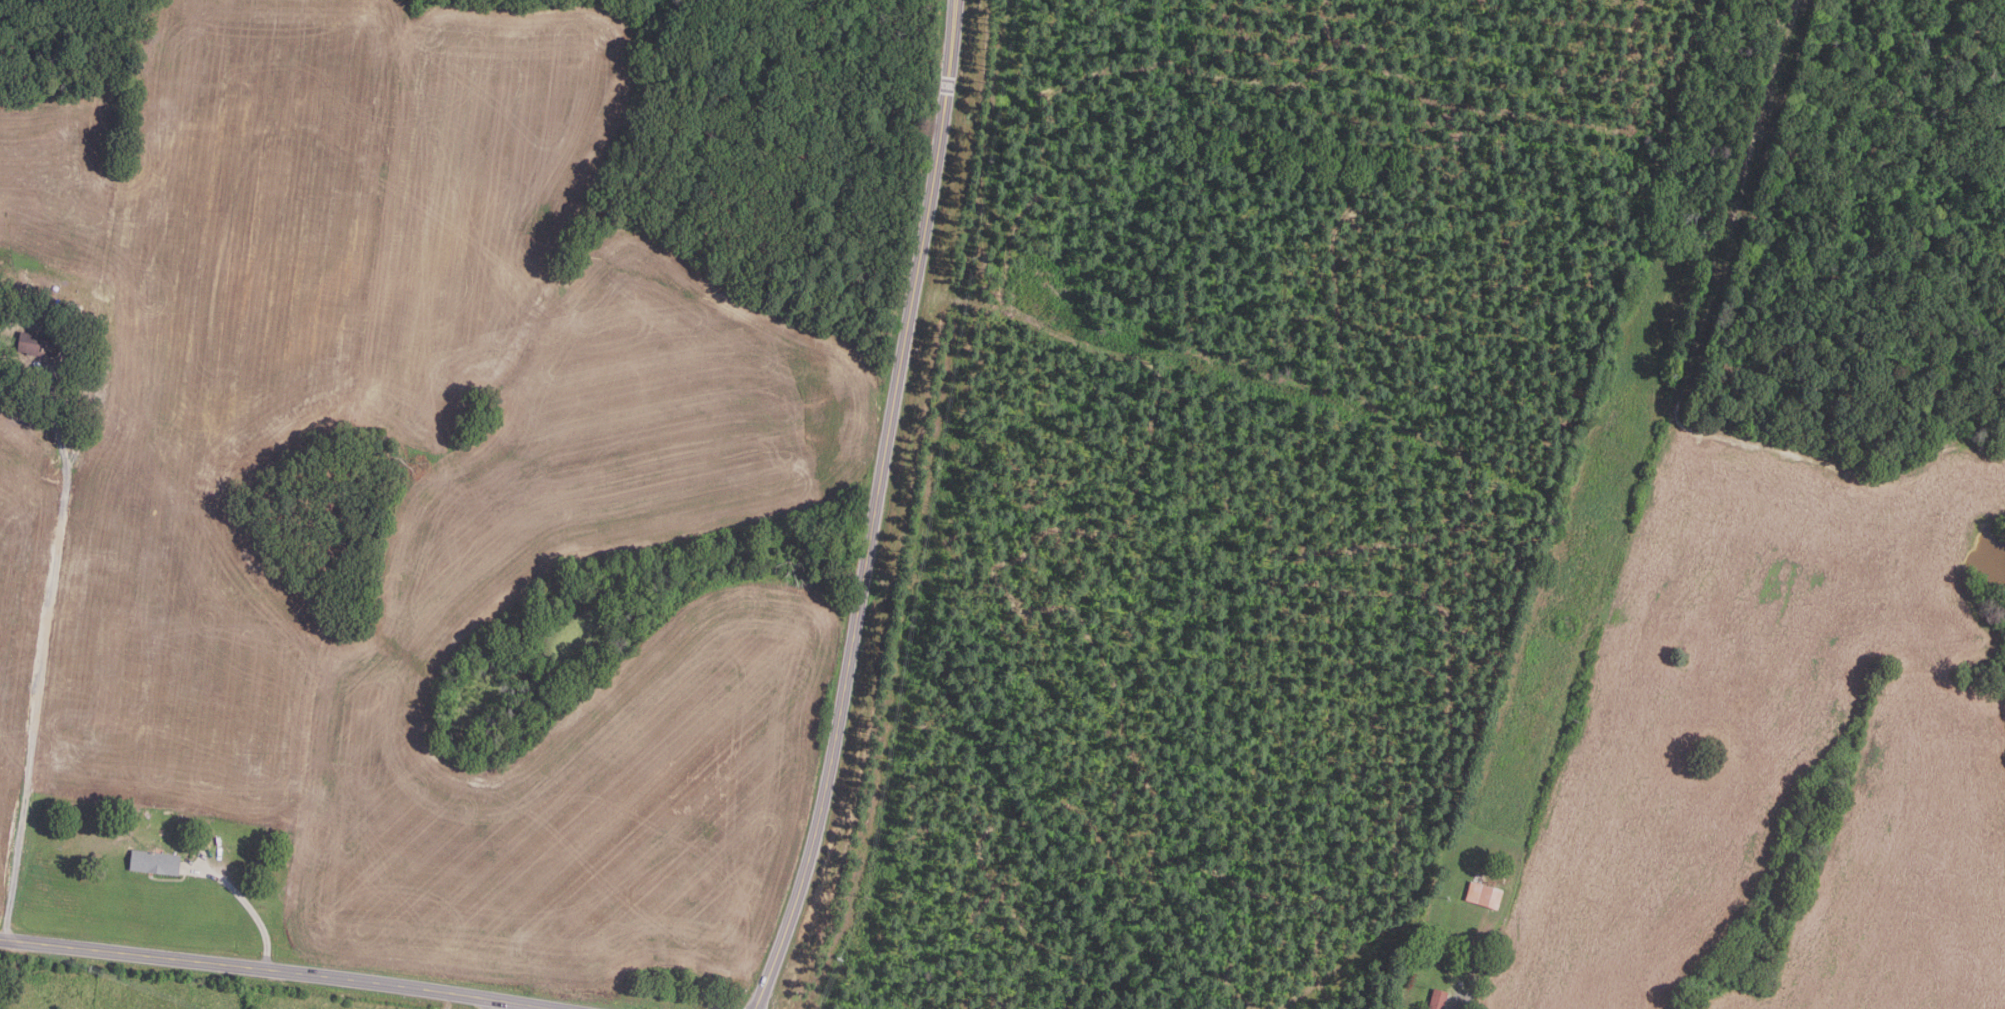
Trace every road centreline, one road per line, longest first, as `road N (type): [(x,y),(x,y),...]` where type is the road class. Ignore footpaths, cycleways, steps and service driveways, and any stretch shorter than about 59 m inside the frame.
road 1 (secondary): [(756,1008),(795,908),(828,780),(932,198),(957,0)]
road 2 (primary): [(0,939),(563,1008)]

